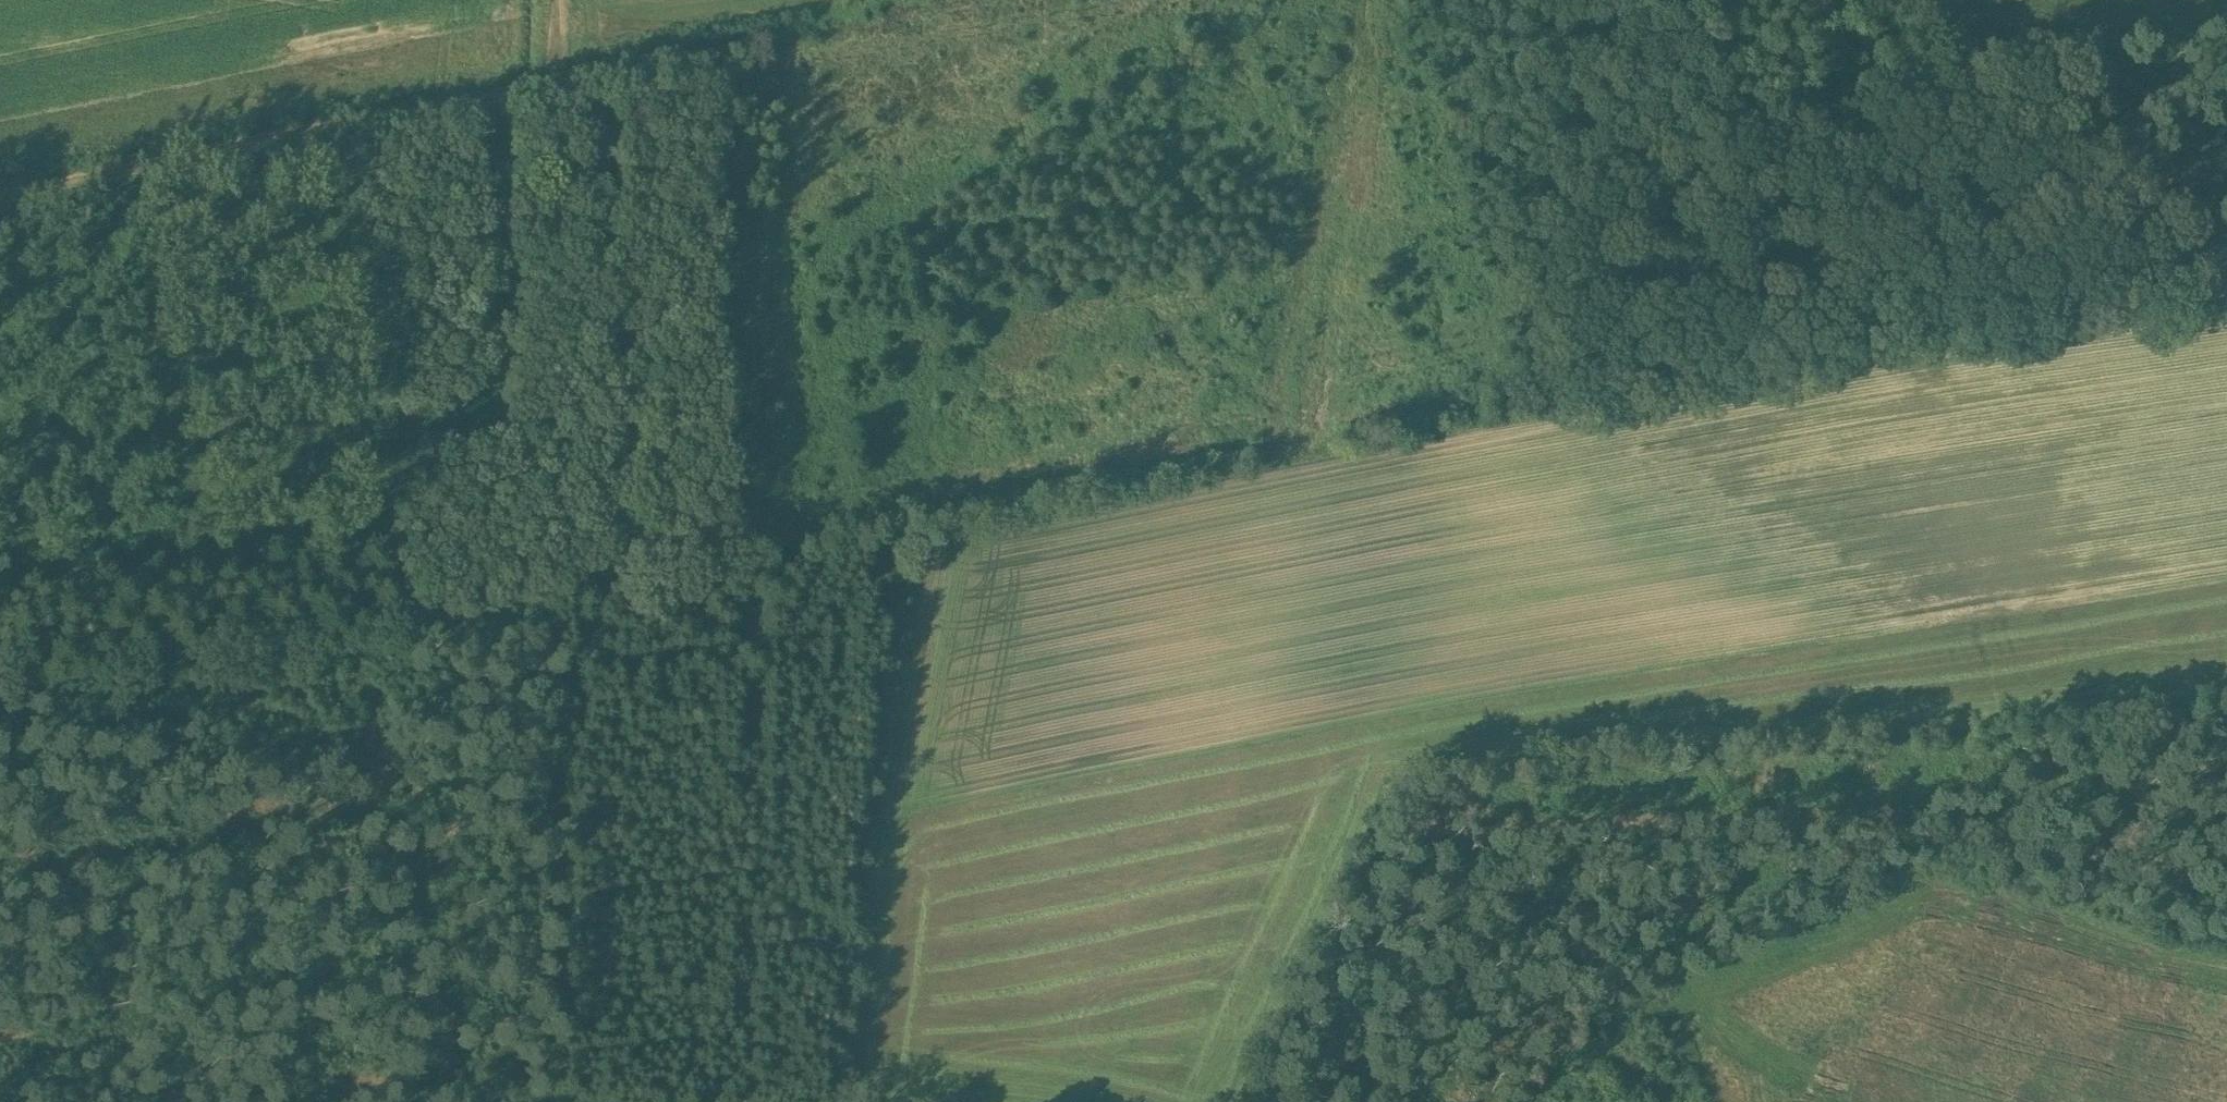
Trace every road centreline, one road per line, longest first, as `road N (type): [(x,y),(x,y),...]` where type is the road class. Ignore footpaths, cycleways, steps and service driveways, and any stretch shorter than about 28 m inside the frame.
road 1 (track): [(557,0),(556,79),(539,90),(0,199)]

